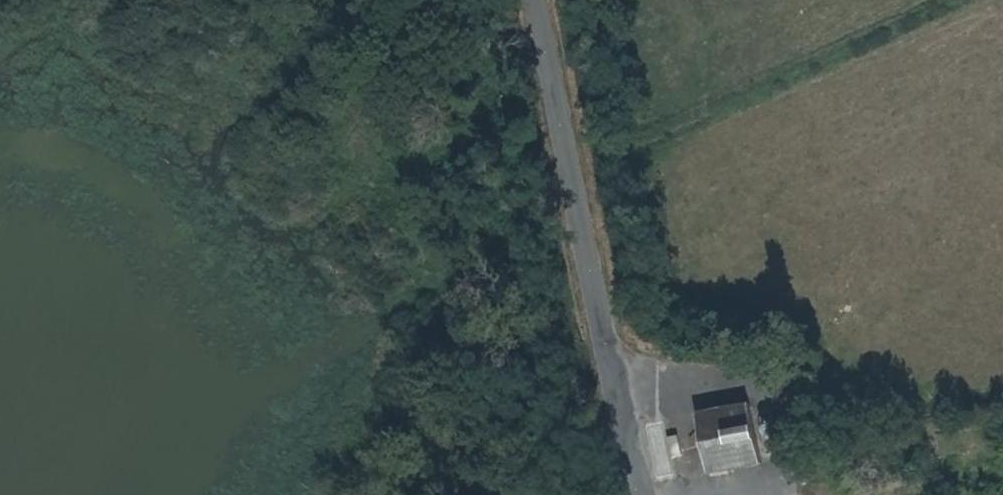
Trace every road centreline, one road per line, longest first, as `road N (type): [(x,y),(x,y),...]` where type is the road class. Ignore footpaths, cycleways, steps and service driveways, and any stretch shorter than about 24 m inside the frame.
road 1 (tertiary): [(545,0),(642,494)]

